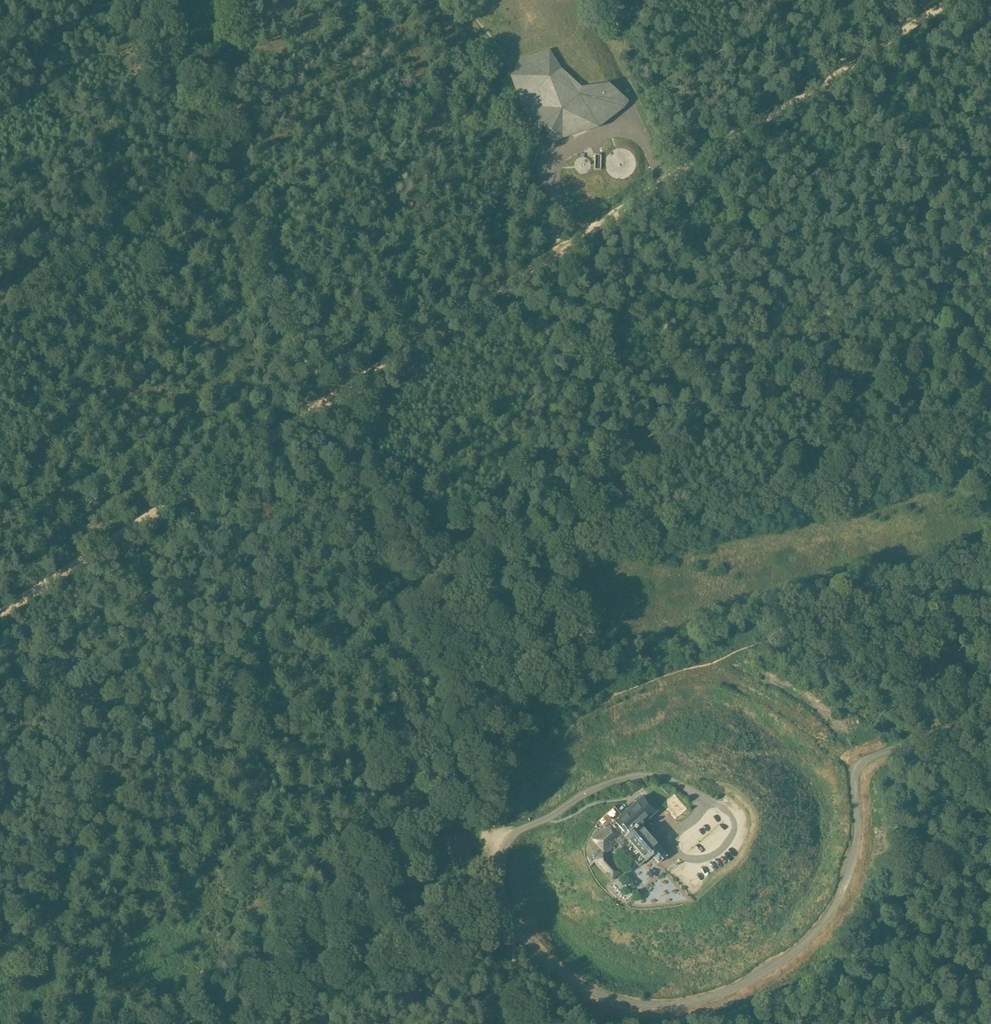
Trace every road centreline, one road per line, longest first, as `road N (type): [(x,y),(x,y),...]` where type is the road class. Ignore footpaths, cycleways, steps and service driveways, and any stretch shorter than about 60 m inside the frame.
road 1 (unclassified): [(511,837),(502,868),(510,916),(556,969),(623,1003),(699,1000),(794,953),(836,905),(857,837),(859,767),(990,714)]
road 2 (track): [(323,405),(833,66),(957,0)]
road 3 (track): [(0,307),(217,175),(244,228),(501,51)]
road 4 (track): [(134,0),(321,401)]
road 5 (track): [(0,617),(323,405)]
road 6 (track): [(502,868),(190,1023)]

